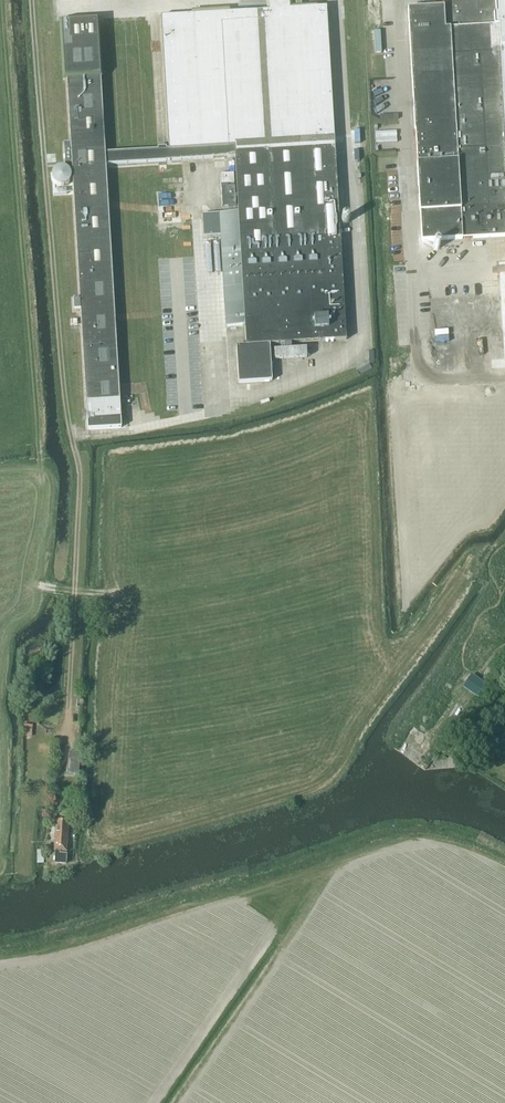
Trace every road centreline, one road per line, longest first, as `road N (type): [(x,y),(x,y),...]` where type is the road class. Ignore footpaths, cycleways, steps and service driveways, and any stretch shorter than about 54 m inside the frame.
road 1 (track): [(31,0),(64,399),(80,476),(67,733)]

